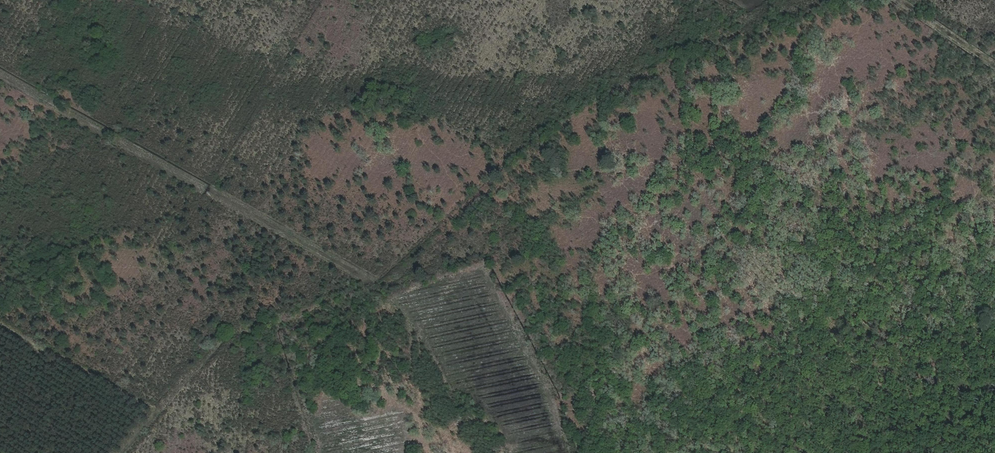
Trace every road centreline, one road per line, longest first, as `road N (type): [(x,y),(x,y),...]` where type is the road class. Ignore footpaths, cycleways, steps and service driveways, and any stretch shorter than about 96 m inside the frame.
road 1 (track): [(155,408),(0,321)]

